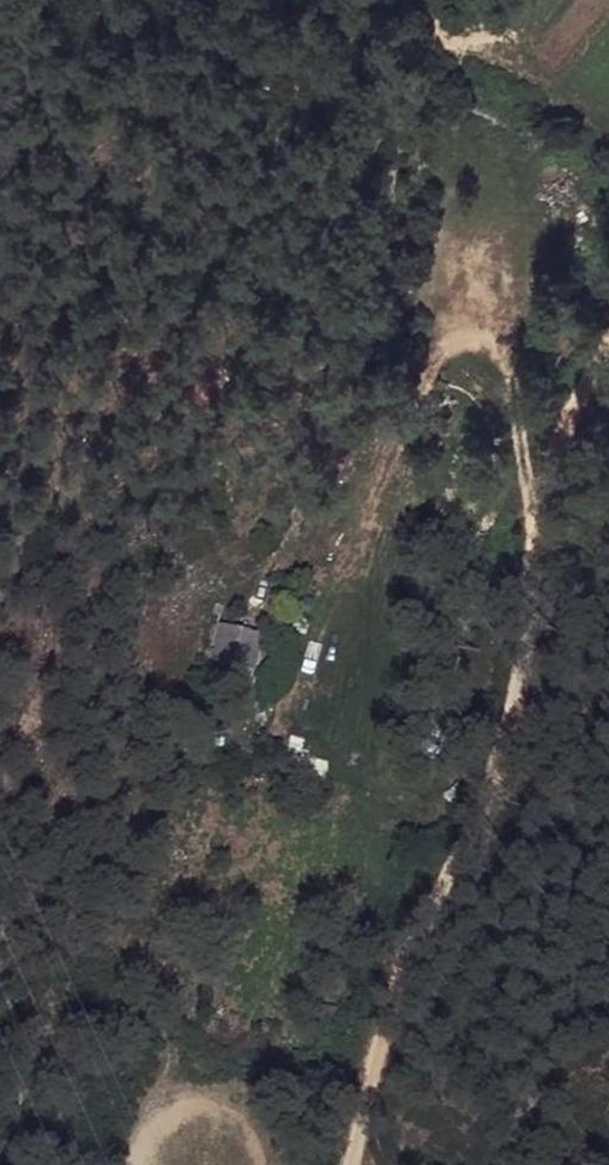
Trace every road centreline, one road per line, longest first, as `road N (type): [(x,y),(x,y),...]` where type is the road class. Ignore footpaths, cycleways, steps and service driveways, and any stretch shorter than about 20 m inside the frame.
road 1 (track): [(608,334),(526,515),(514,686),(390,996),(349,1164)]

